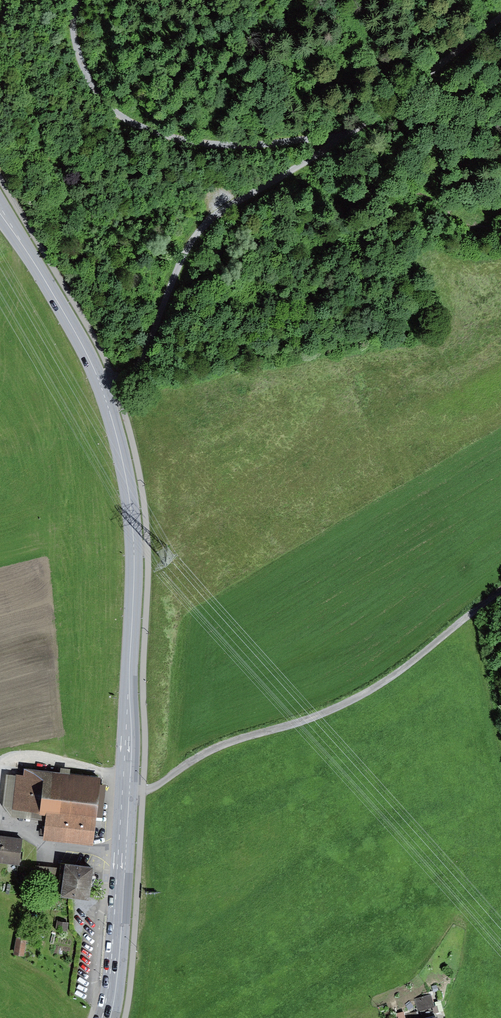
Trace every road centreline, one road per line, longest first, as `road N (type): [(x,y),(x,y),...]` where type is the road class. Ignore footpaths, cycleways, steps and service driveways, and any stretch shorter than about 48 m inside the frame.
road 1 (primary): [(103,1017),(127,792),(133,549),(127,480),(76,329),(0,210)]
road 2 (track): [(500,18),(379,116),(214,214),(190,243),(141,360),(114,381)]
road 3 (track): [(500,592),(373,689),(302,721),(220,746),(144,792),(127,792)]
road 4 (track): [(347,135),(217,144),(143,127),(99,96),(85,70),(76,42),(78,0)]

